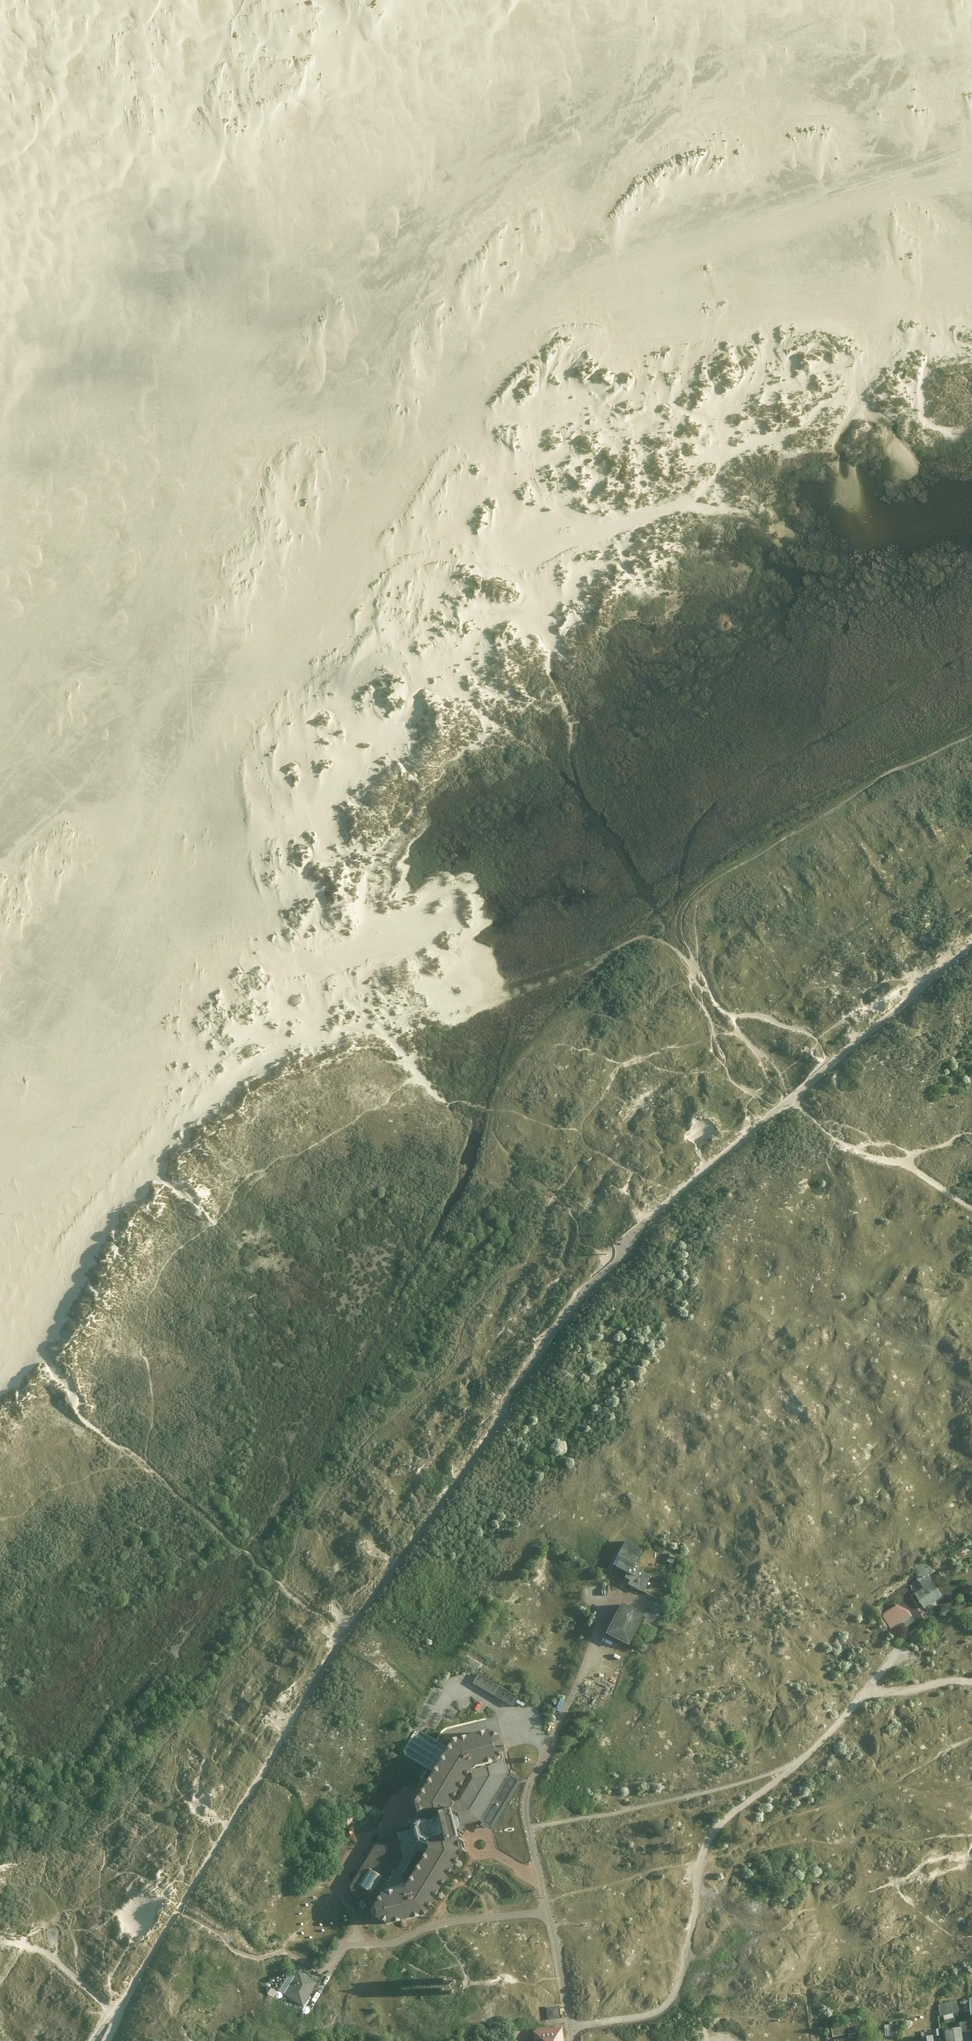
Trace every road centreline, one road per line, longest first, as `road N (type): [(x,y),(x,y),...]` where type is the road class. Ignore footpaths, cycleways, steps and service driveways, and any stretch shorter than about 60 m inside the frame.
road 1 (residential): [(573,2040),(530,1830)]

